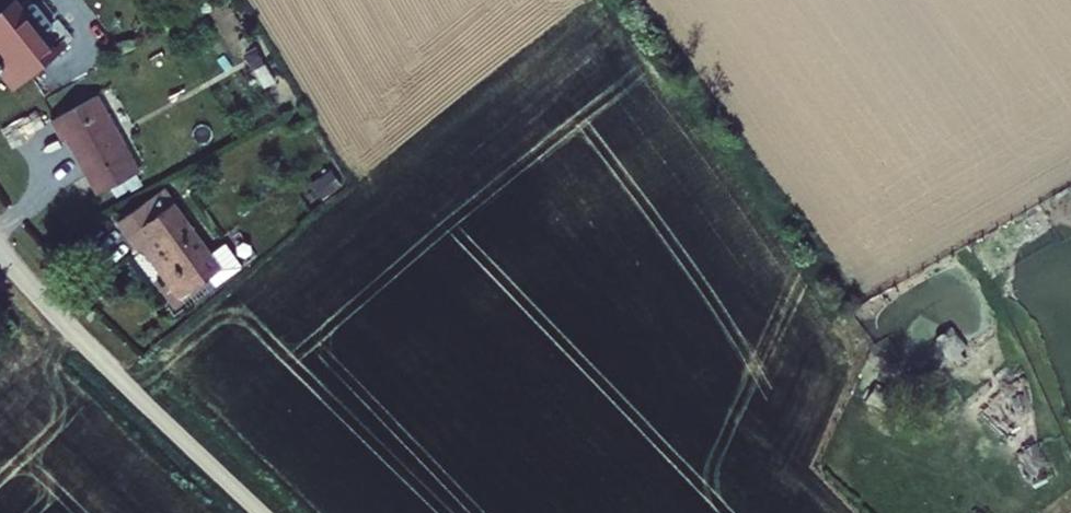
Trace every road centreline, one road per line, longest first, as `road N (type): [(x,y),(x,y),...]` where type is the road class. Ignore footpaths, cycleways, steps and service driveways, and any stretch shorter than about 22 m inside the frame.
road 1 (unclassified): [(0,249),(260,512)]

